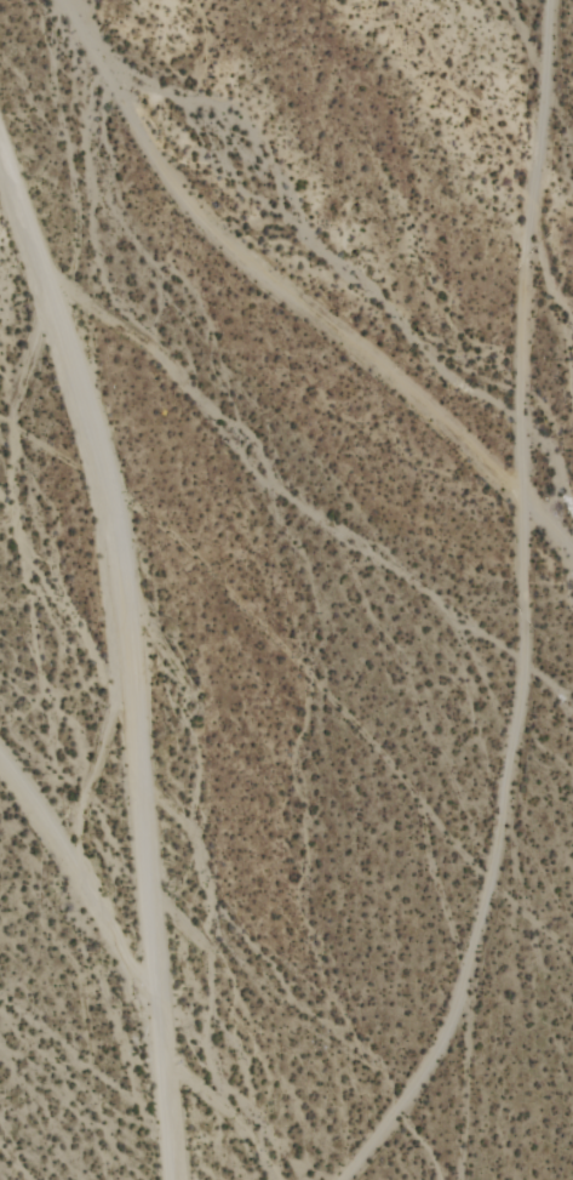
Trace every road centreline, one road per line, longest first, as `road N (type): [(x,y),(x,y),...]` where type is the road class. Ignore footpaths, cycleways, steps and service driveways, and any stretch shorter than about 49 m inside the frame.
road 1 (track): [(345,1179),(432,1058),(466,982),(495,843),(525,662),(527,198),(554,0)]
road 2 (residential): [(0,153),(90,439),(118,569),(174,1179)]
road 3 (track): [(572,557),(417,395),(228,250),(161,173),(67,0)]

